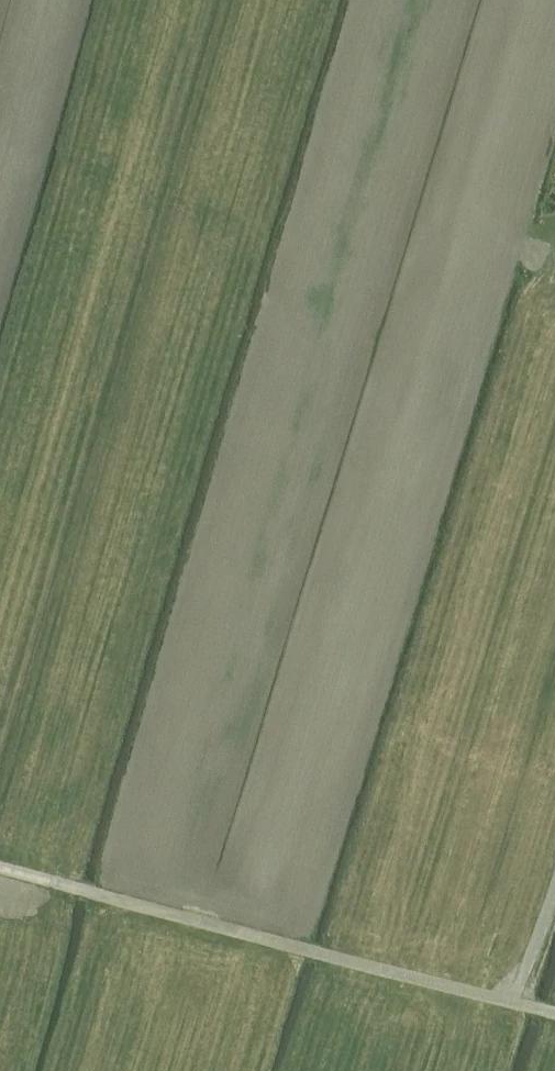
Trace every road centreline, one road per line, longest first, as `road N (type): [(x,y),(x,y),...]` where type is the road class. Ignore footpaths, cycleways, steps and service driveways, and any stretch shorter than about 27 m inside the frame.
road 1 (track): [(554,1015),(0,867)]
road 2 (track): [(509,1004),(554,864)]

